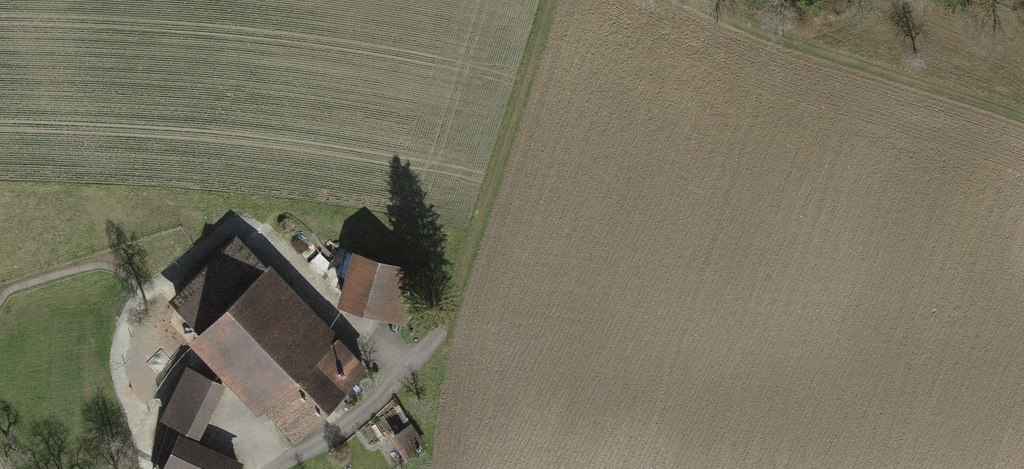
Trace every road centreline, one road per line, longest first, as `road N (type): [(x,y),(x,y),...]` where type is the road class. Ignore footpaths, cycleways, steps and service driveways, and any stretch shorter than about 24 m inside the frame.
road 1 (track): [(558,0),(485,231),(441,331)]
road 2 (track): [(1023,108),(829,52),(694,0)]

